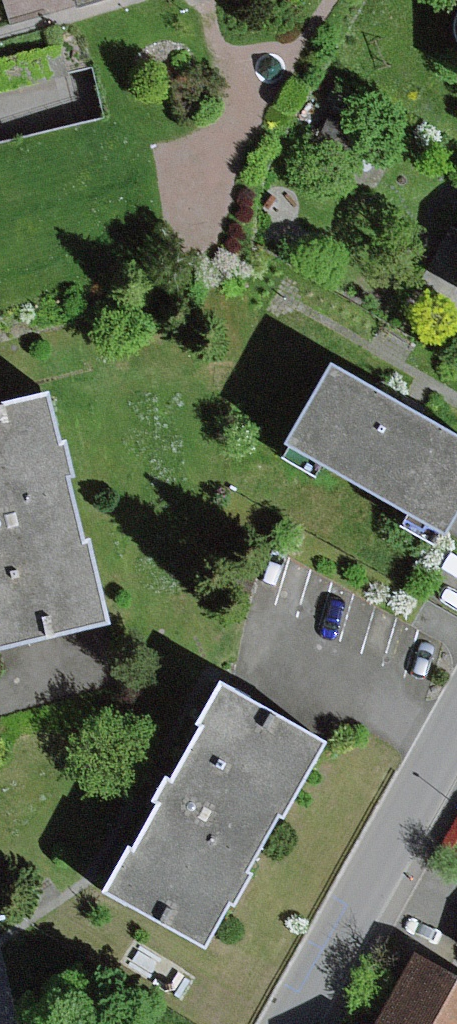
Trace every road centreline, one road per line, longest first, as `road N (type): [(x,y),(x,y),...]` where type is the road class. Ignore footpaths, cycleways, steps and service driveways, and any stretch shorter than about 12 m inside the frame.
road 1 (residential): [(286,1023),(456,710)]

